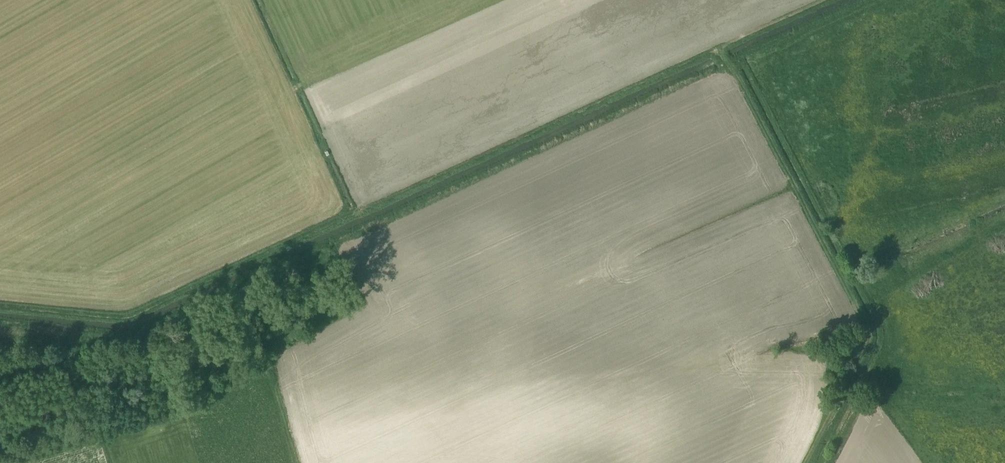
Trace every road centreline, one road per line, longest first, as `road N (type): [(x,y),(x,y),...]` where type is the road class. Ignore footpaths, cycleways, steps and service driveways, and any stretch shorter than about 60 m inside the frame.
road 1 (track): [(722,48),(136,316),(0,305)]
road 2 (track): [(722,48),(871,334),(806,462)]

